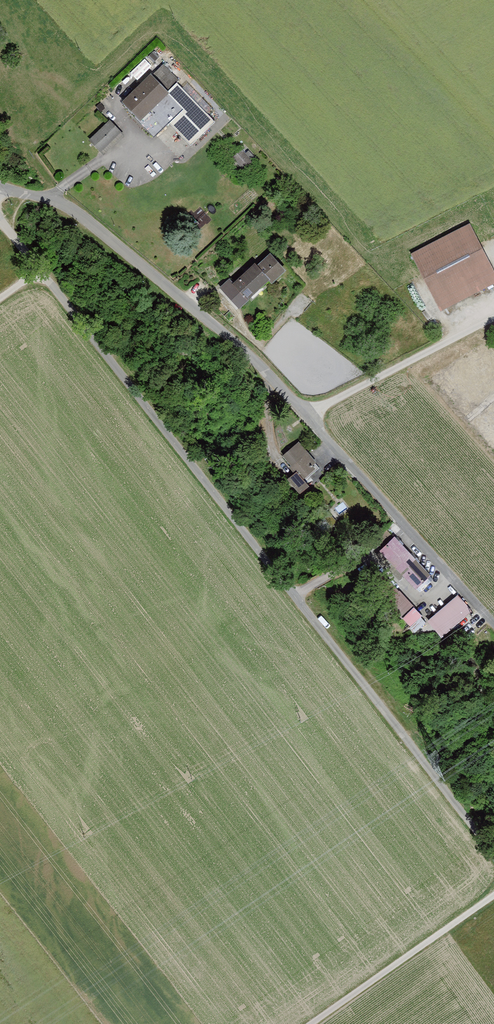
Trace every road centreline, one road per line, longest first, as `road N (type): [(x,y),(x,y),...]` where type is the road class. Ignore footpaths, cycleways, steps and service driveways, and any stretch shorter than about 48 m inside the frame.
road 1 (track): [(0,221),(493,853)]
road 2 (residential): [(0,188),(54,198),(155,274),(312,412)]
road 3 (track): [(493,896),(311,1023)]
road 4 (track): [(312,412),(493,318)]

